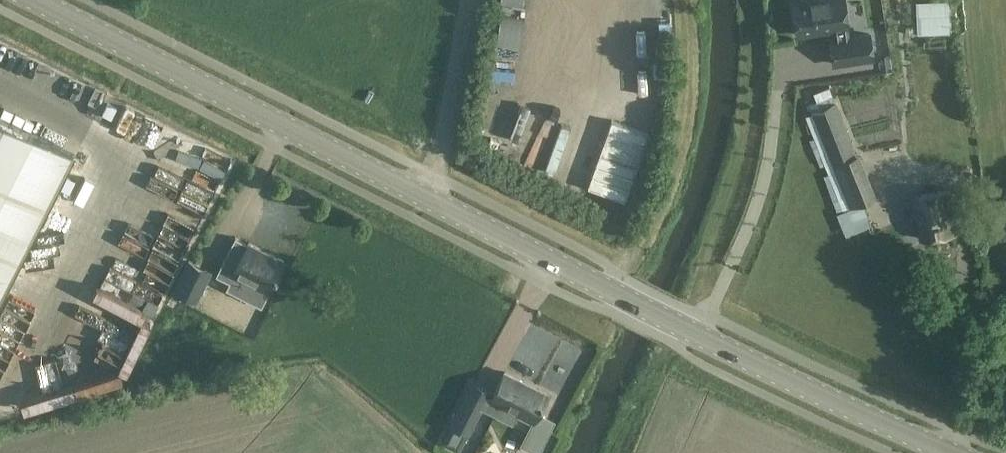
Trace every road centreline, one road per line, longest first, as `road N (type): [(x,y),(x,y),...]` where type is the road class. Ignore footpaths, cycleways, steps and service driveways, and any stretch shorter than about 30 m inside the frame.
road 1 (tertiary): [(956,452),(670,320),(35,0)]

